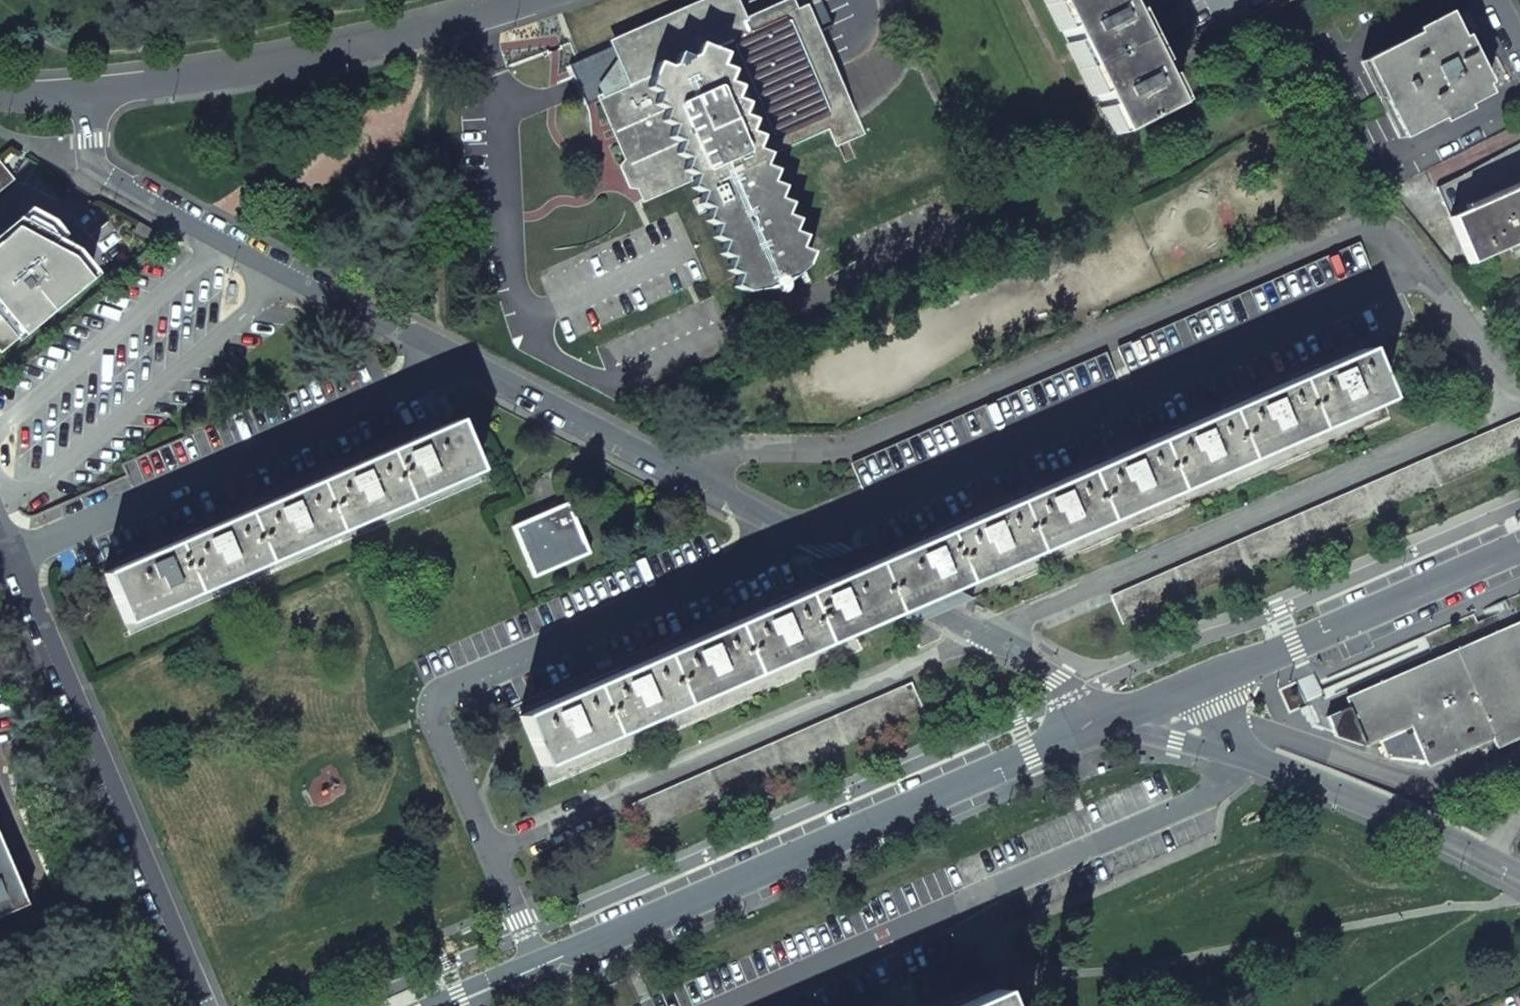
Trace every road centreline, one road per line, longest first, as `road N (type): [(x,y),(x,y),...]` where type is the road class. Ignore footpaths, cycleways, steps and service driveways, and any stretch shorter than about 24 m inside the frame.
road 1 (residential): [(677,466),(715,452),(849,450),(1358,229),(1384,230),(1419,269)]
road 2 (residential): [(810,537),(1419,269)]
road 3 (residential): [(989,633),(1519,404)]
road 4 (residential): [(489,851),(430,719),(438,695),(810,537)]
road 5 (residential): [(489,851),(989,633)]
road 6 (residential): [(10,556),(460,361)]
road 7 (residential): [(10,556),(202,1005)]
road 8 (residential): [(460,361),(90,162),(88,101)]
road 9 (residential): [(88,101),(225,81),(476,23),(536,0)]
road 10 (tertiary): [(1130,709),(802,838)]
road 11 (tertiary): [(1435,580),(1130,709)]
road 12 (residential): [(1230,738),(1254,761),(1361,800),(1519,878)]
road 13 (residential): [(1519,749),(1431,786),(1289,745),(1230,738)]
road 14 (tertiary): [(535,956),(802,838)]
road 15 (residential): [(677,466),(460,361)]
road 16 (residential): [(989,633),(810,537)]
road 17 (residential): [(1419,269),(1519,404)]
road 18 (residential): [(1130,709),(989,633)]
road 19 (residential): [(810,537),(677,466)]
road 20 (tertiary): [(420,1005),(535,956)]

